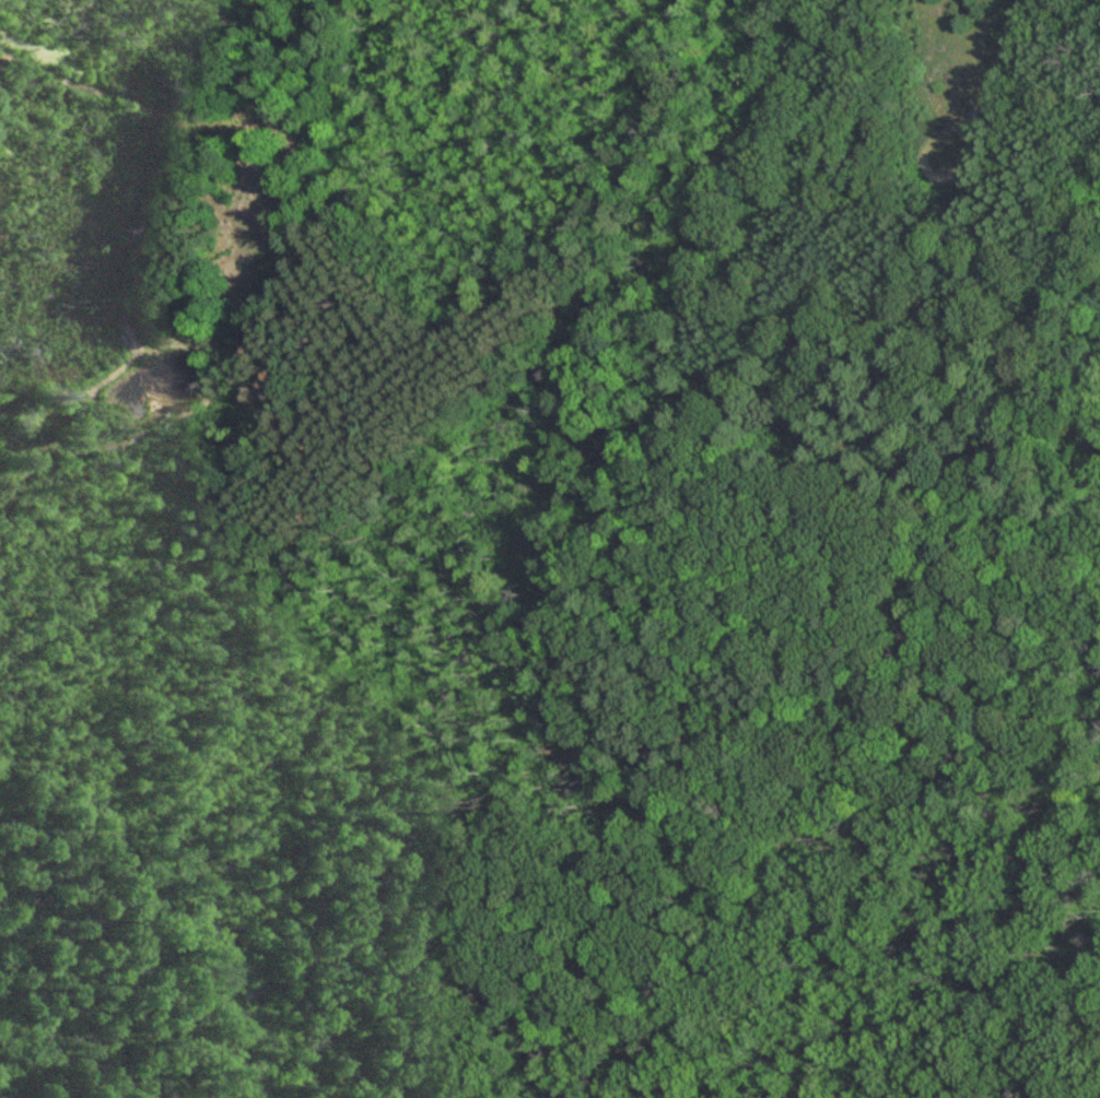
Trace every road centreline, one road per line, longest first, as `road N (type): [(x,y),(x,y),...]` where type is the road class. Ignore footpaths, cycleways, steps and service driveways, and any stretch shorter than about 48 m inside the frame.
road 1 (track): [(975,115),(923,149),(929,179),(950,176),(962,162),(975,115)]
road 2 (track): [(975,115),(1014,0)]

